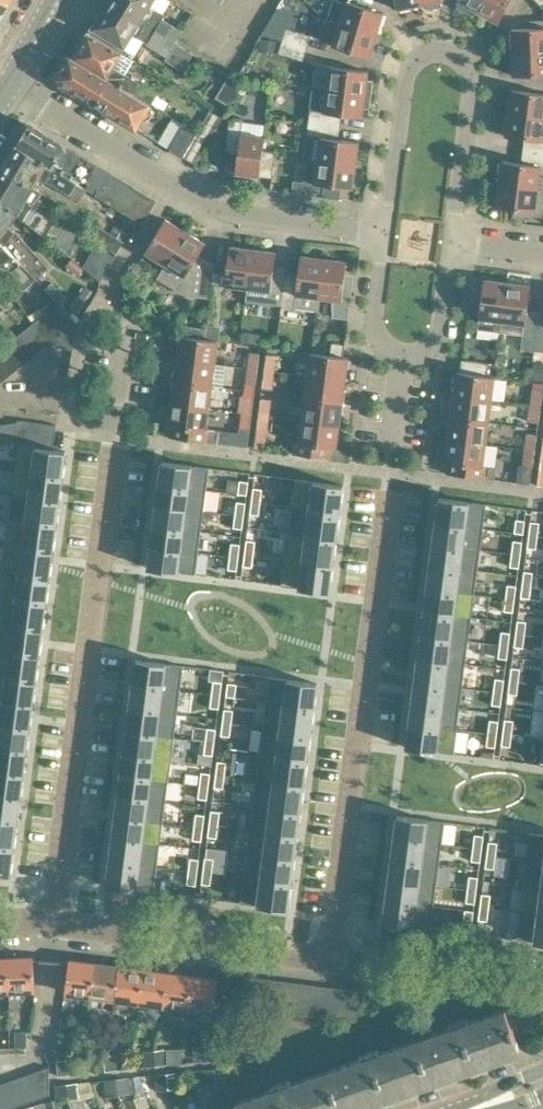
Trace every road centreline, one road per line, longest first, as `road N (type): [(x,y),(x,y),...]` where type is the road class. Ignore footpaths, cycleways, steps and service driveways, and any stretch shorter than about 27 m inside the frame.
road 1 (residential): [(53,927),(127,335)]
road 2 (residential): [(323,959),(384,491)]
road 3 (residential): [(385,234),(217,209),(10,82)]
road 4 (residential): [(385,234),(405,71),(425,53),(442,53),(458,60),(468,78),(455,244)]
road 5 (residential): [(53,927),(323,959)]
road 6 (residential): [(323,959),(542,989)]
road 7 (residential): [(455,244),(439,326),(421,350),(403,355)]
road 8 (residential): [(403,355),(385,340),(376,301),(385,234)]

